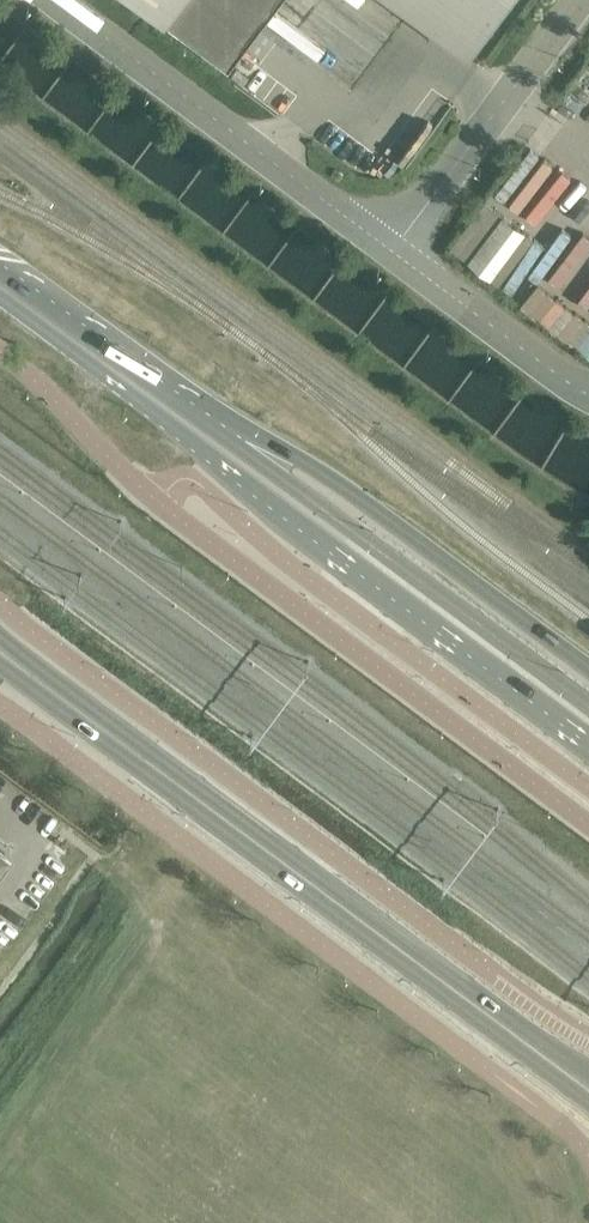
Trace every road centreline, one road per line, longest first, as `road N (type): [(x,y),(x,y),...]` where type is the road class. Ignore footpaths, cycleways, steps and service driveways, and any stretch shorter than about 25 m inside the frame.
road 1 (secondary): [(0,296),(588,748)]
road 2 (tertiary): [(0,666),(588,1113)]
road 3 (tertiary): [(588,1074),(0,634)]
road 4 (secondary): [(588,707),(22,284)]
road 5 (secondary): [(588,667),(339,481),(22,284)]
road 6 (unclassified): [(393,251),(57,0)]
road 7 (unclassified): [(579,0),(393,251)]
road 8 (unclassified): [(588,392),(393,251)]

